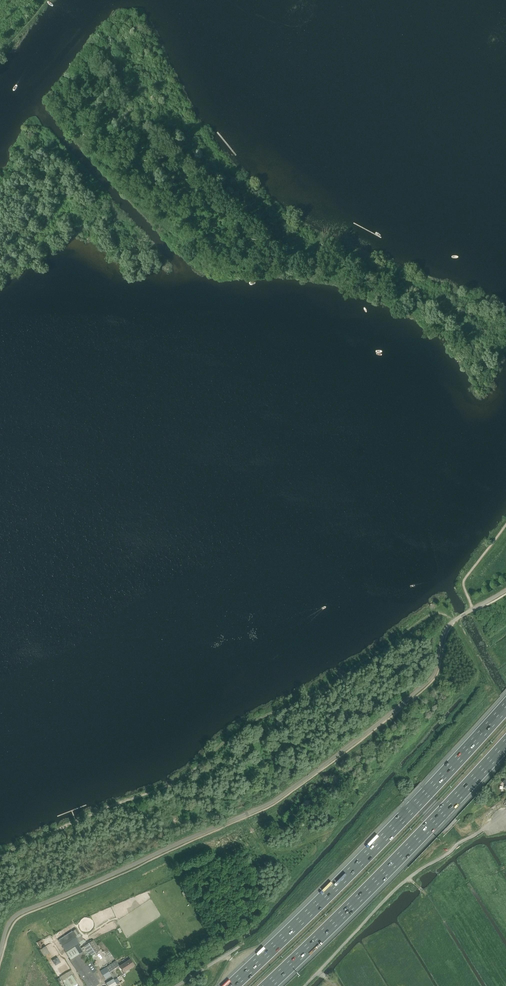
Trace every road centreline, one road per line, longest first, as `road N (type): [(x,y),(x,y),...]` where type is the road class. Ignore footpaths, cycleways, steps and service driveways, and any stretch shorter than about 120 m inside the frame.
road 1 (motorway): [(505,705),(231,985)]
road 2 (motorway): [(267,985),(505,744)]
road 3 (residential): [(317,974),(400,885),(505,813)]

